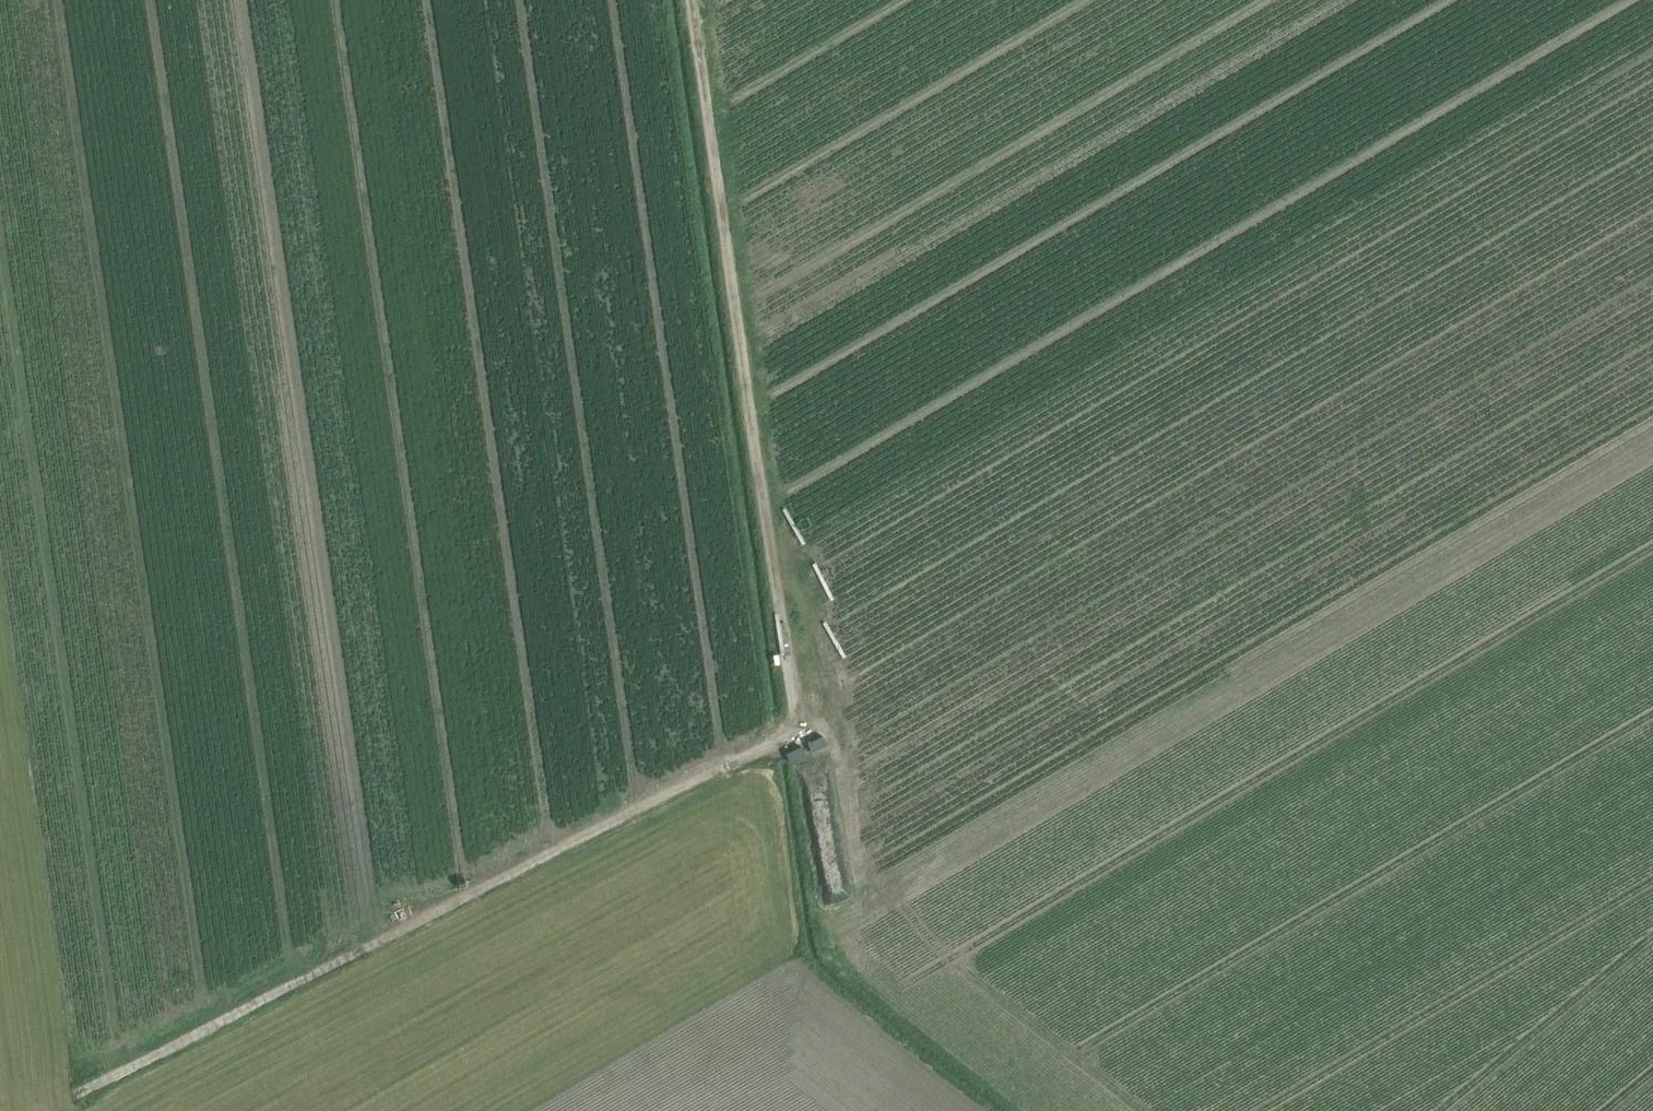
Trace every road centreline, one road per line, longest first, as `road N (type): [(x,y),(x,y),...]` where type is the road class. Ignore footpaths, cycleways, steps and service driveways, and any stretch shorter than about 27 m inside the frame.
road 1 (track): [(694,0),(793,737),(55,1110)]

